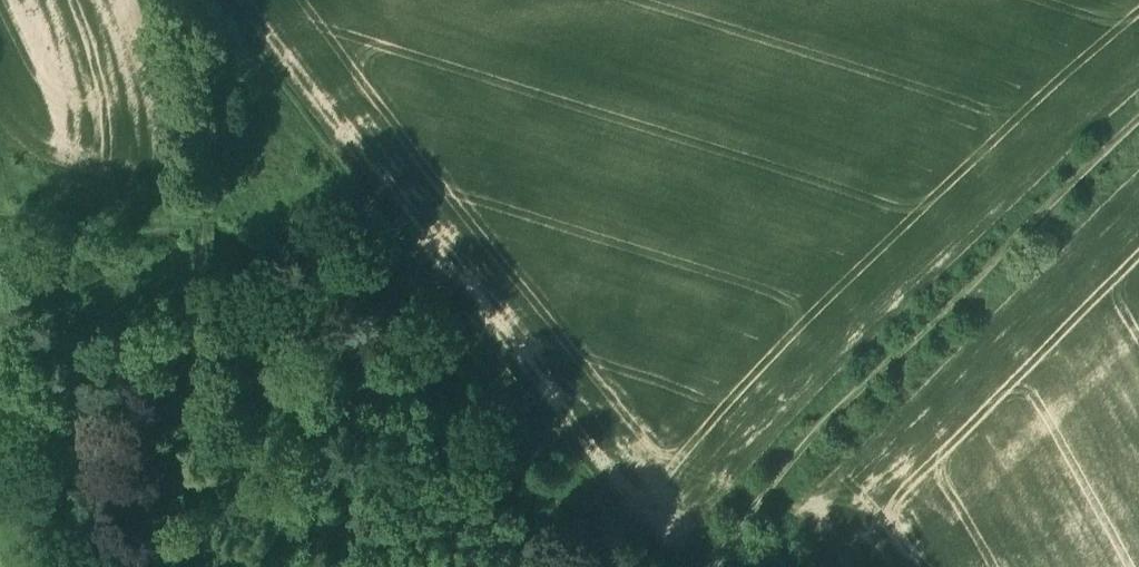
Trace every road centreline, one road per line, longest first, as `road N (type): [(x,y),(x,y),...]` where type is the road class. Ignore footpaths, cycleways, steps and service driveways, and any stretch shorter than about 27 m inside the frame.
road 1 (track): [(711,566),(855,397),(1138,126)]

